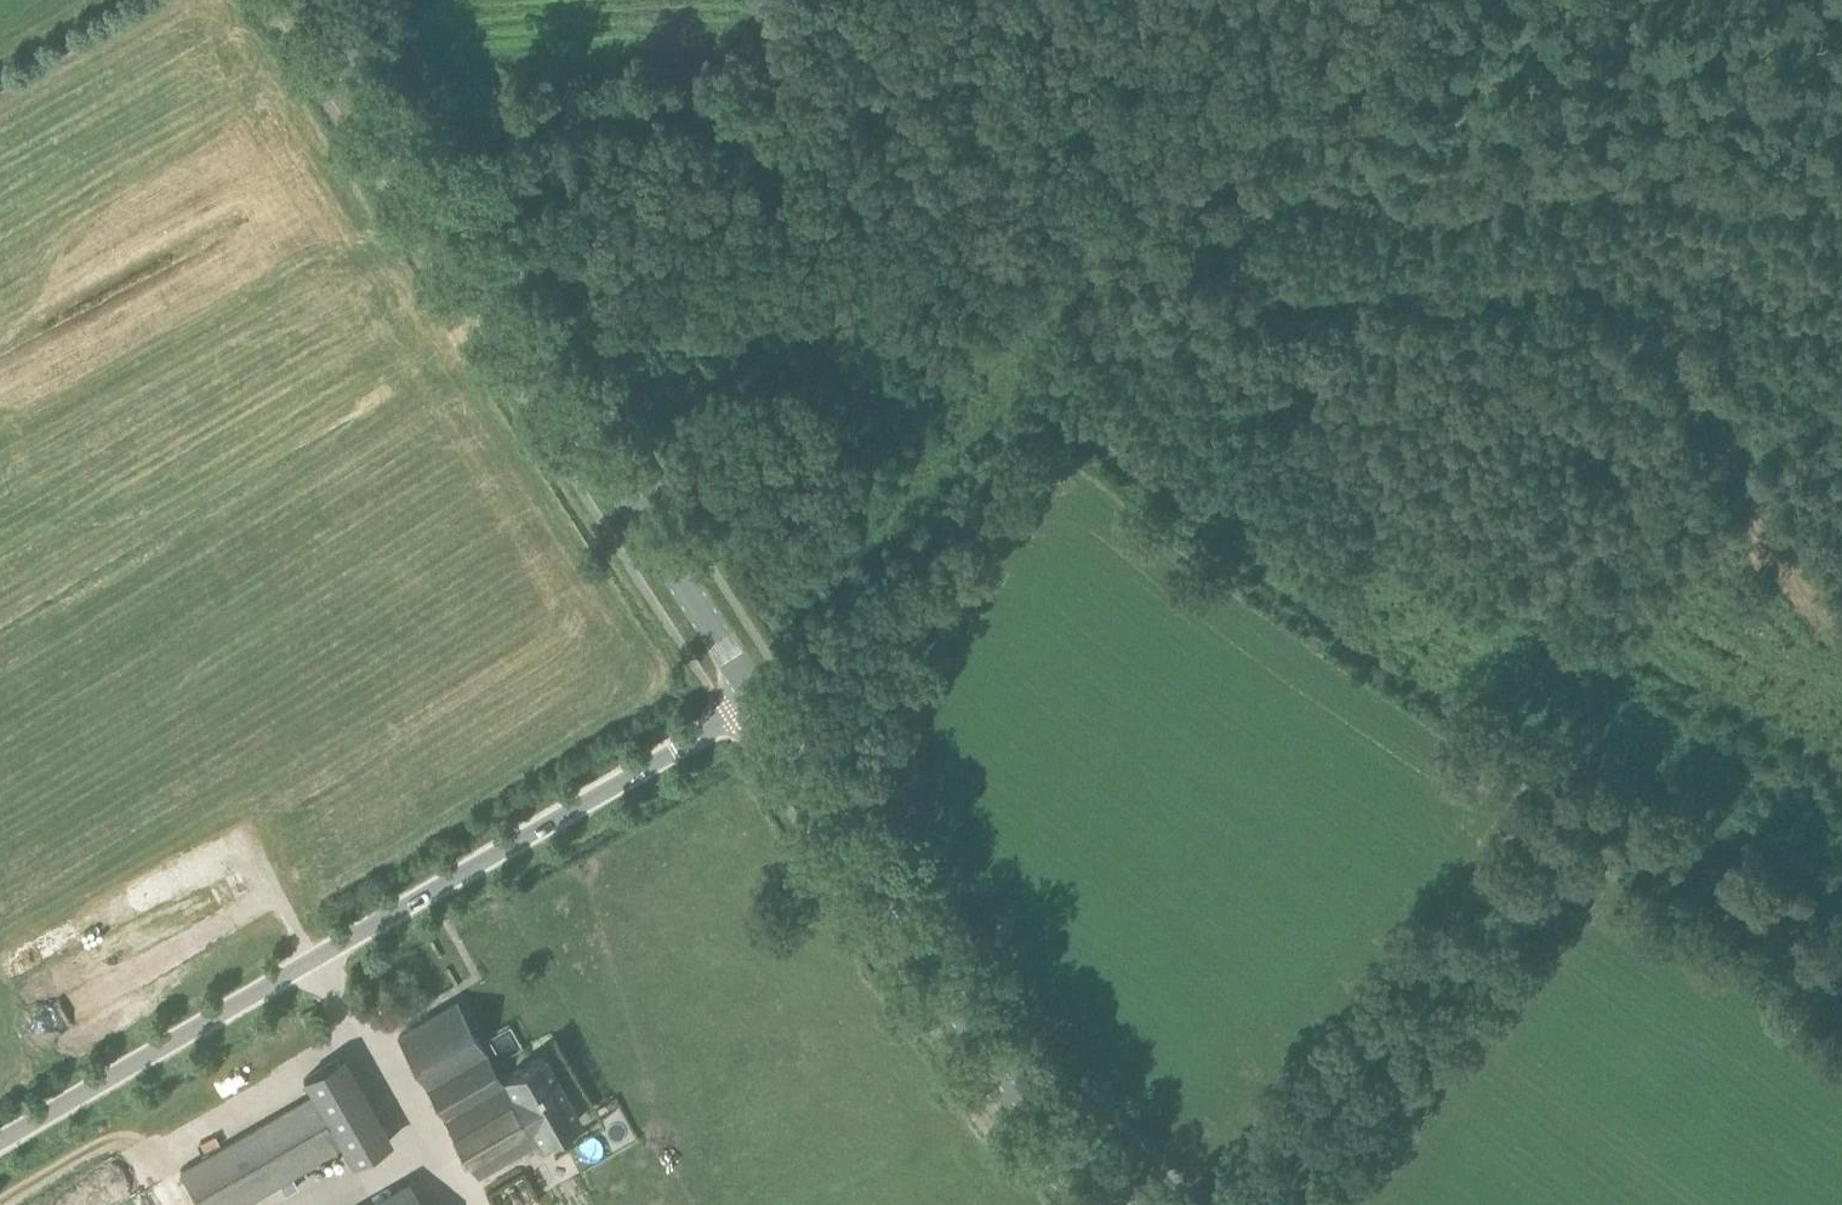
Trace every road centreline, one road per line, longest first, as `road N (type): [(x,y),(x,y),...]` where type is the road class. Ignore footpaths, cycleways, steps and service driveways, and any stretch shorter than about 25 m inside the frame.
road 1 (unclassified): [(0,1134),(738,683)]
road 2 (secondary): [(738,683),(296,0)]
road 3 (secondary): [(1160,1204),(1070,1113),(738,683)]

